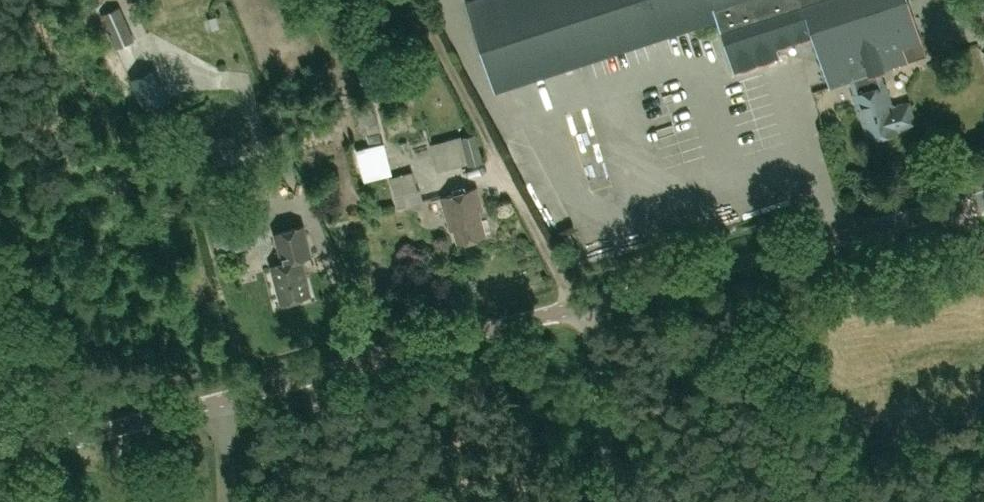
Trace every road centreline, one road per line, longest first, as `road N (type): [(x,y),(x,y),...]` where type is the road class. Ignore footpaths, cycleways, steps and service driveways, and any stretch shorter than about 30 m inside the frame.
road 1 (unclassified): [(0,458),(590,301)]
road 2 (unclassified): [(837,236),(966,203)]

